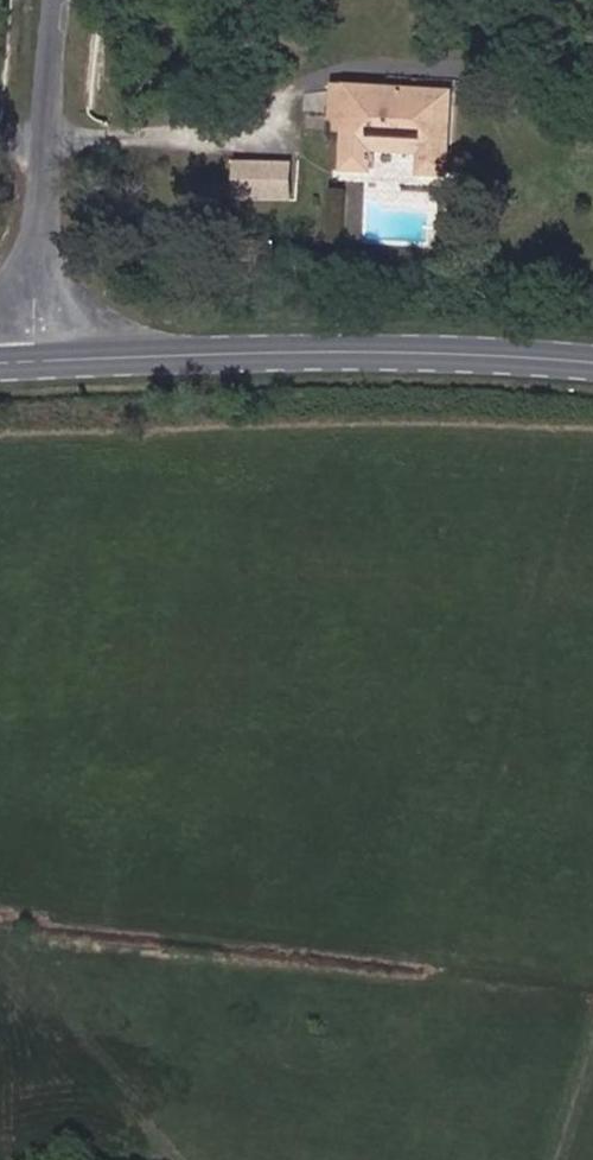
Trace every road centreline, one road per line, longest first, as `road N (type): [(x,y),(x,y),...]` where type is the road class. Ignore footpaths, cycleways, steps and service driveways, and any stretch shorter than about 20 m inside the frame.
road 1 (secondary): [(36,362),(324,351),(592,364)]
road 2 (residential): [(36,362),(59,0)]

